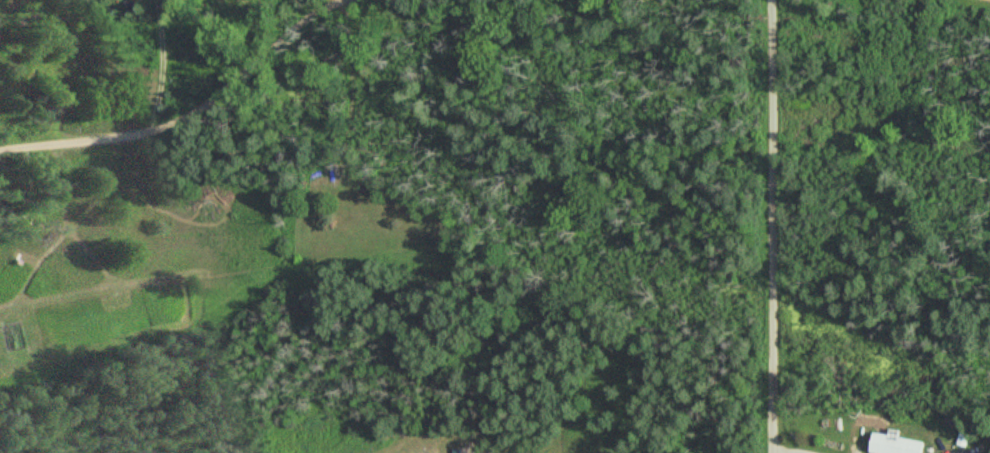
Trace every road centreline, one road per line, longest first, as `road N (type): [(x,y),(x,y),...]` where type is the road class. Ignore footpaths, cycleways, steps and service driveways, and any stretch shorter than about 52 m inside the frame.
road 1 (residential): [(770,452),(769,0)]
road 2 (residential): [(0,149),(166,128),(295,20),(335,0)]

